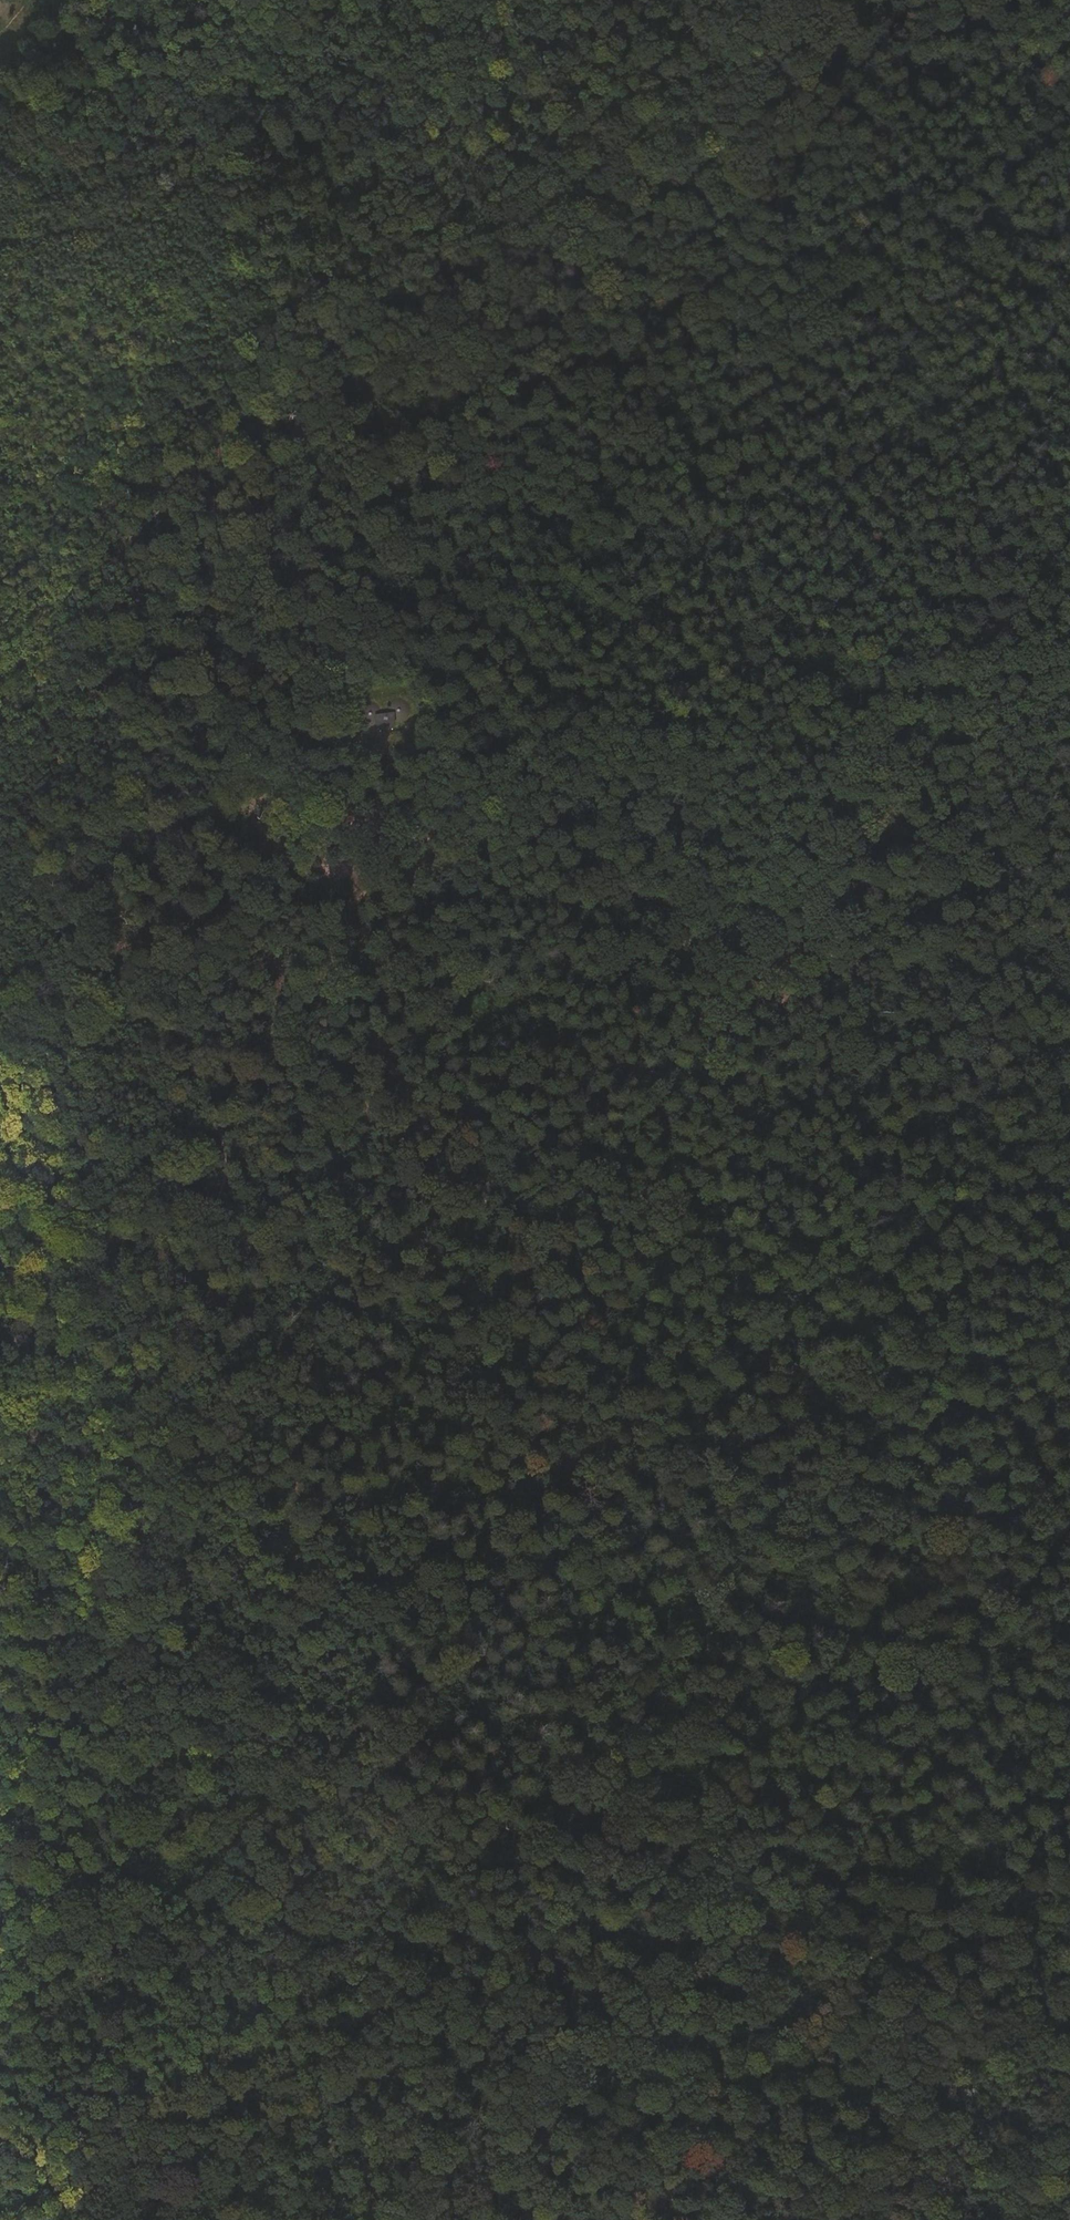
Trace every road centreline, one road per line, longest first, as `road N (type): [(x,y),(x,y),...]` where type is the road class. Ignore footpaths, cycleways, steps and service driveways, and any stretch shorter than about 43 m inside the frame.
road 1 (track): [(1069,2077),(952,1999),(862,1954),(610,1882),(521,1836),(418,1803),(329,1781),(206,1767),(83,1665),(0,1545)]
road 2 (track): [(281,778),(1069,1029)]
road 3 (track): [(1069,2156),(934,2219)]

